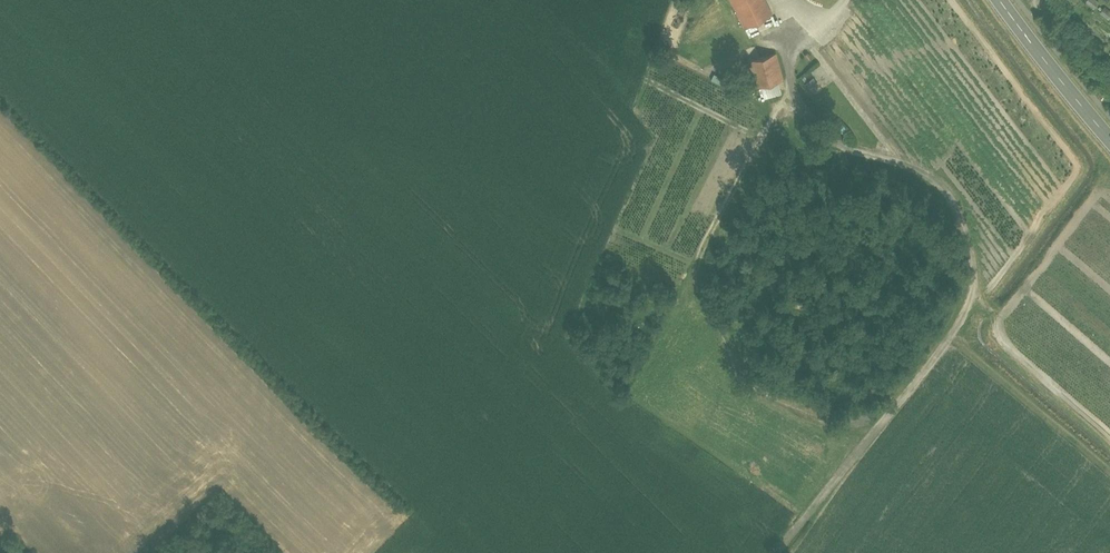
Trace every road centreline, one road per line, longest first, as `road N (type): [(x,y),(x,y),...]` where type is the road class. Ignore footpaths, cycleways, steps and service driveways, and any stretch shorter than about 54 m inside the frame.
road 1 (track): [(790,86),(799,108),(864,151),(927,173),(954,196),(977,271),(969,303),(947,334),(770,552)]
road 2 (track): [(790,86),(695,252),(693,275),(748,386),(779,406),(869,429)]
road 3 (secondary): [(1008,0),(1109,128)]

